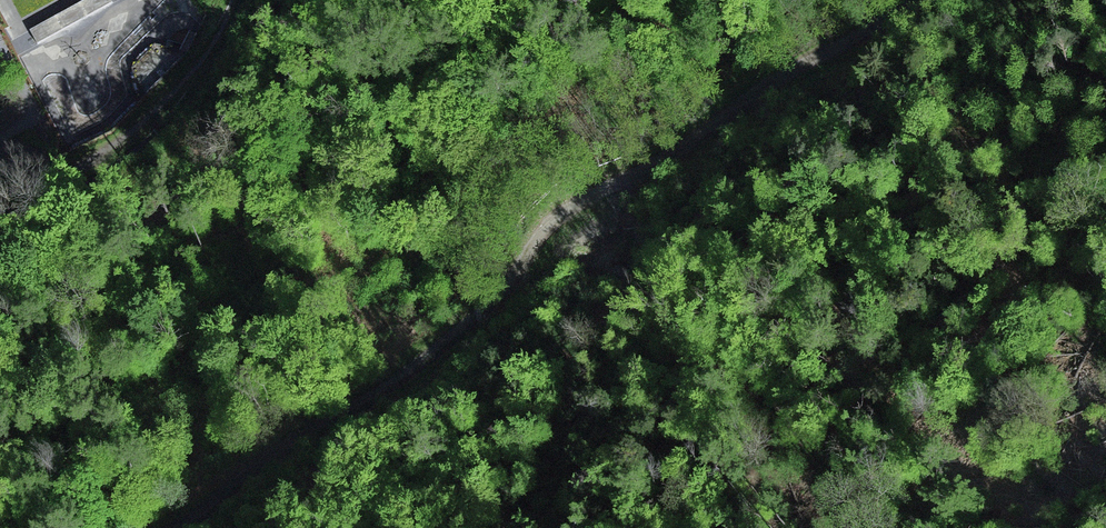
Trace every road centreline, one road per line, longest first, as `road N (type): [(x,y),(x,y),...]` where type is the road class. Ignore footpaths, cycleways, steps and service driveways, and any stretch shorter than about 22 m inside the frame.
road 1 (track): [(975,0),(576,214),(408,377),(275,457),(195,527)]
road 2 (trunk): [(839,0),(475,527)]

